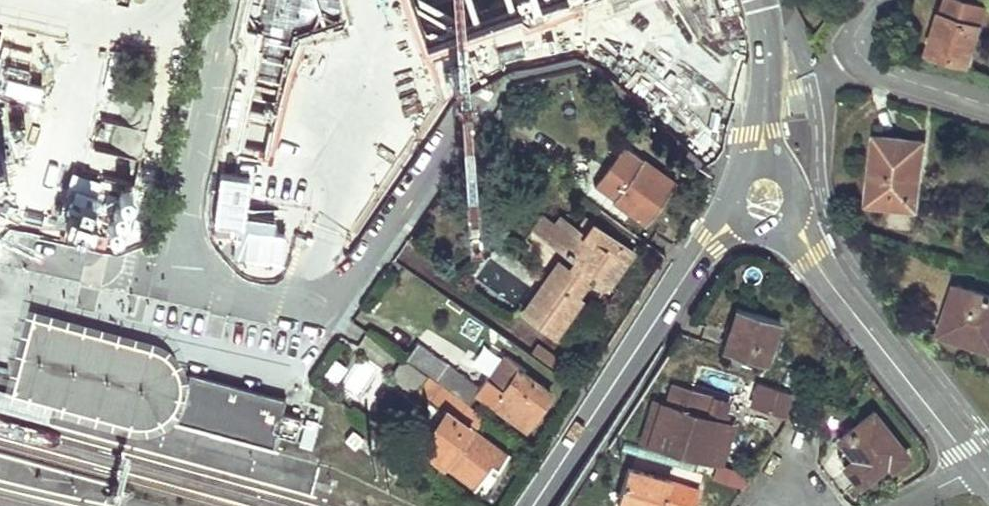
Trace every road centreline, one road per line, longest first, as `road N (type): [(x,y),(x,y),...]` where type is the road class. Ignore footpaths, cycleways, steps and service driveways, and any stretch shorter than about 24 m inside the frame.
road 1 (secondary): [(736,219),(707,247),(538,505)]
road 2 (tertiary): [(781,222),(977,477)]
road 3 (residential): [(988,107),(867,62),(856,36),(880,0)]
road 4 (secondary): [(758,0),(769,42),(759,168)]

